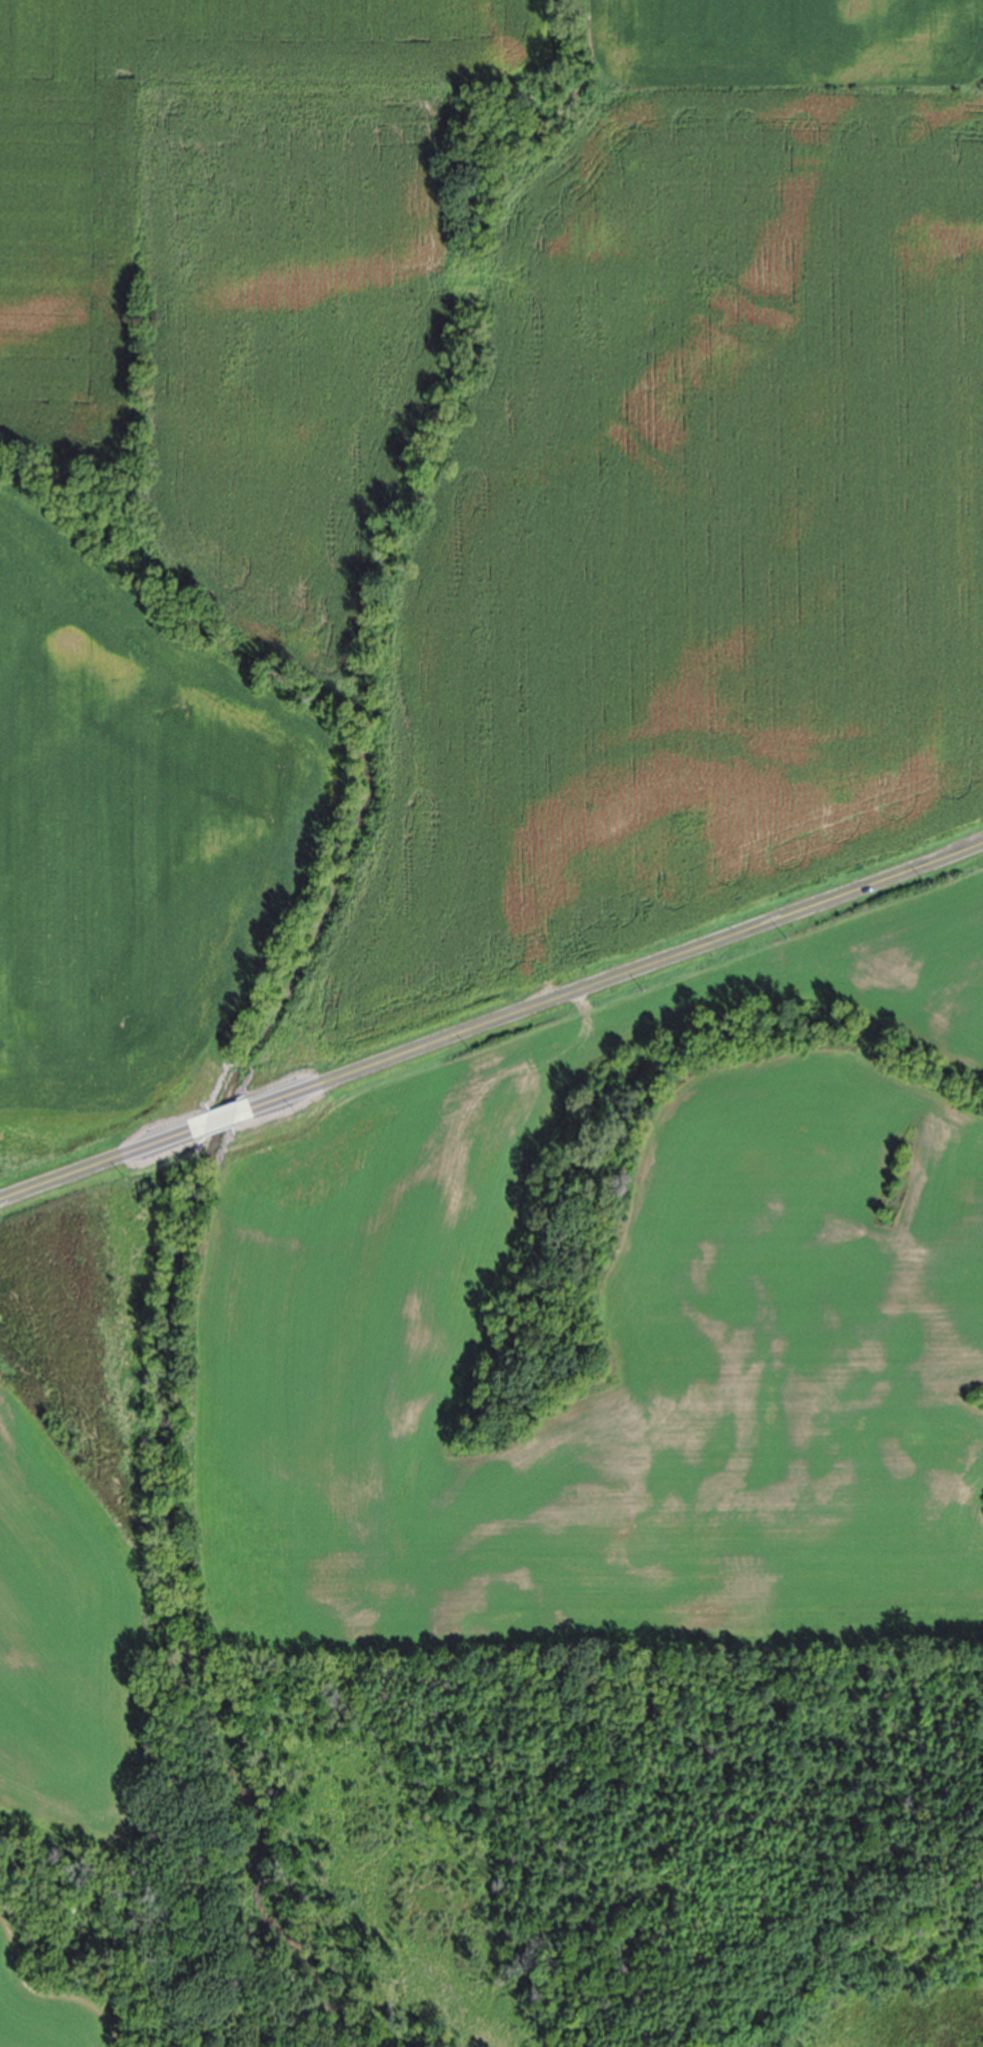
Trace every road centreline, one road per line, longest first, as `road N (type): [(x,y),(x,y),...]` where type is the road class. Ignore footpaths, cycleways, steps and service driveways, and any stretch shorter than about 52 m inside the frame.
road 1 (tertiary): [(0,1201),(982,842)]

